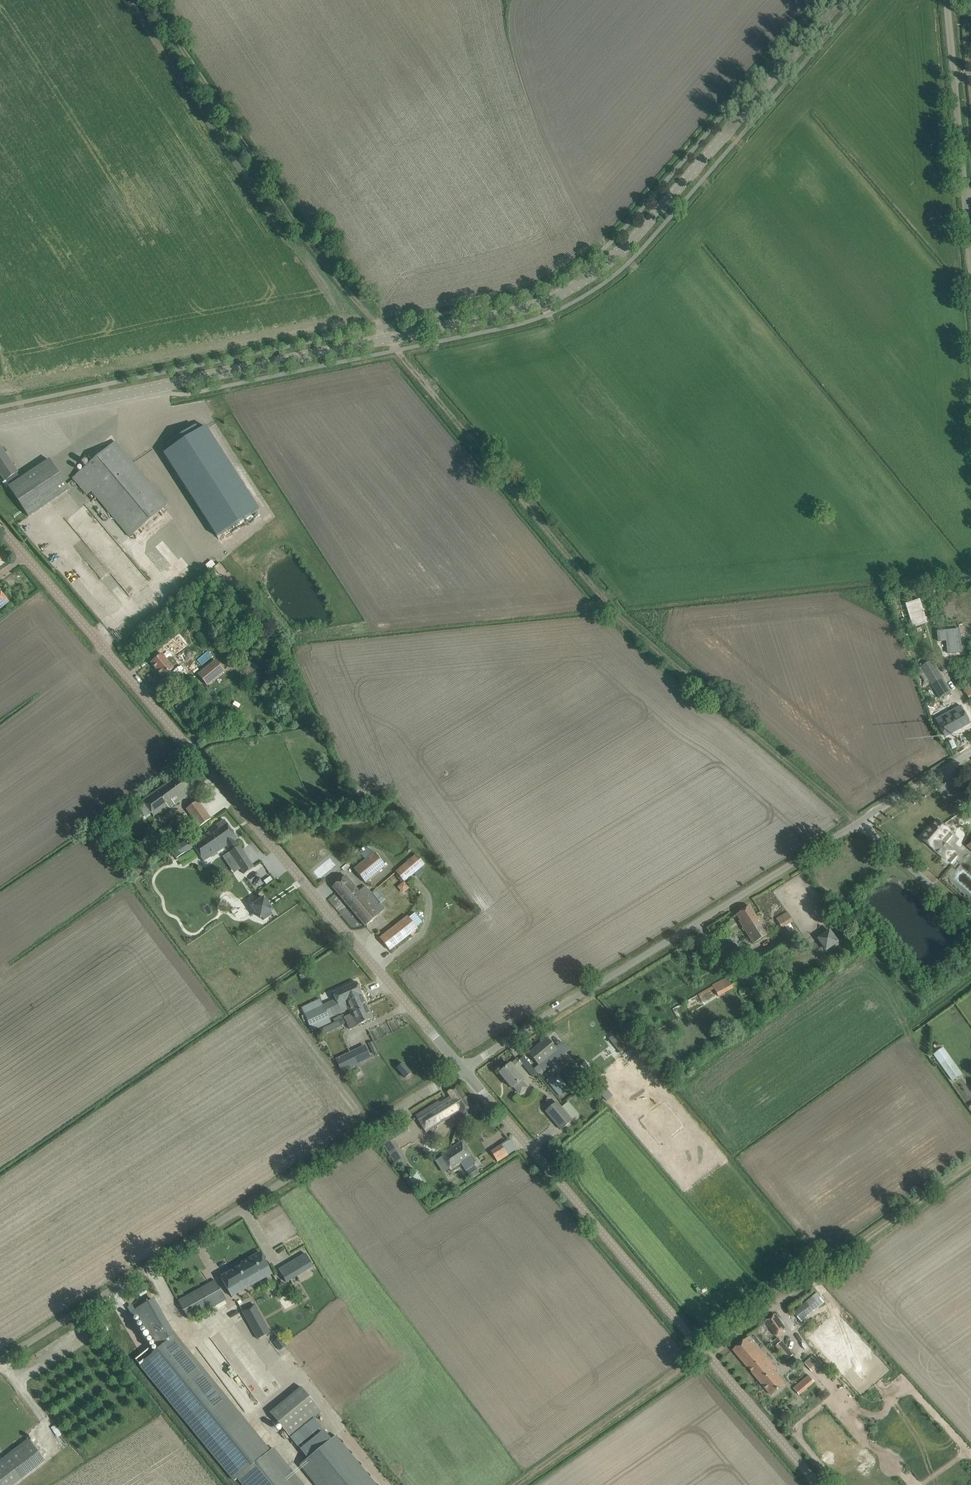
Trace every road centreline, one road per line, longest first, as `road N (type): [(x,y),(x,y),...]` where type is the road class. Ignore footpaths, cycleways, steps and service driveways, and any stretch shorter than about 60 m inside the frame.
road 1 (track): [(145,0),(283,210),(614,611),(858,823)]
road 2 (unclassified): [(0,420),(554,297),(627,246),(841,0)]
road 3 (unclassified): [(463,1069),(0,522)]
road 4 (unclassified): [(0,1361),(463,1069)]
road 5 (unclassified): [(817,1484),(463,1069)]
road 6 (unclassified): [(463,1069),(858,823)]
road 7 (track): [(708,1356),(970,1164)]
road 8 (unclassified): [(970,262),(945,0)]
road 9 (track): [(514,1484),(703,1351)]
road 10 (unclassified): [(970,921),(858,823)]
road 11 (unclassified): [(858,823),(970,754)]

